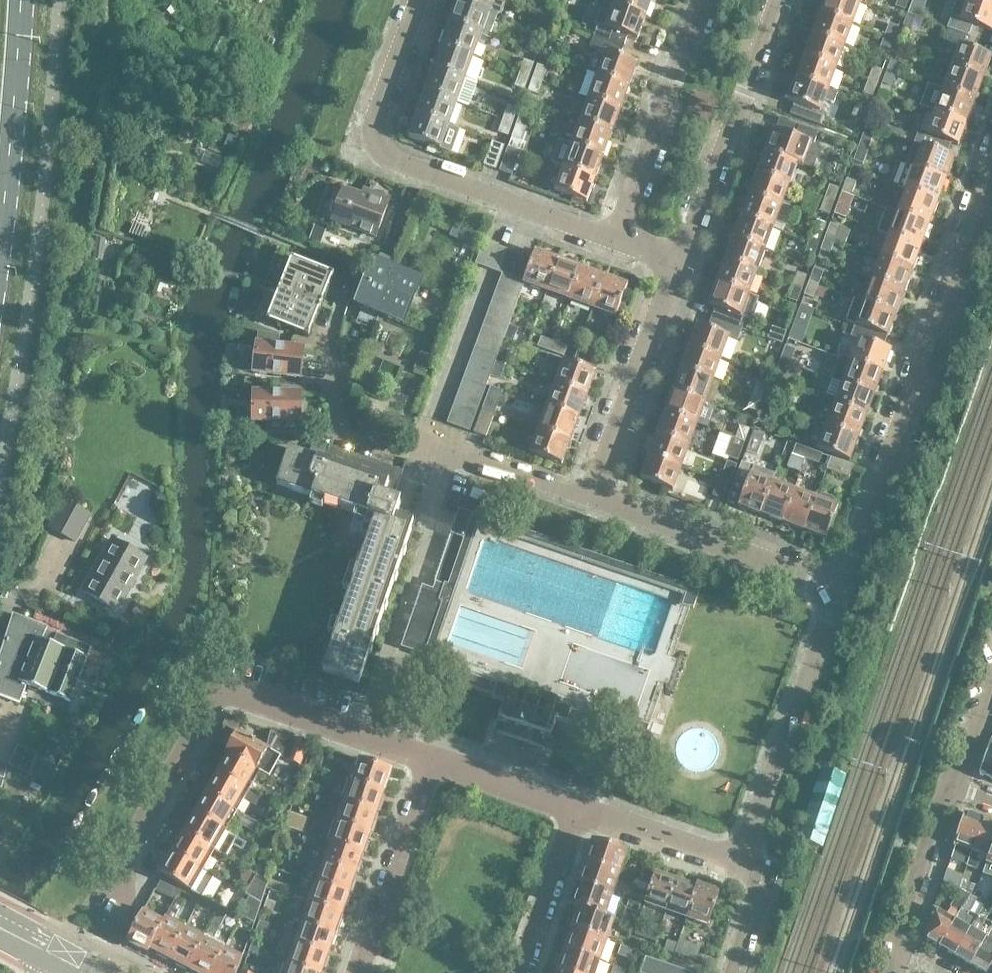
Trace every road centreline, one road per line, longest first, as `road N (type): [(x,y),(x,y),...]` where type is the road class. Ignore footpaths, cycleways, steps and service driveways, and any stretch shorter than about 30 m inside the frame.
road 1 (residential): [(840,584),(991,161)]
road 2 (residential): [(610,238),(411,169),(387,151),(384,120),(428,0)]
road 3 (residential): [(743,859),(840,584)]
road 4 (residential): [(691,268),(790,0)]
road 5 (residential): [(343,284),(327,341),(332,410),(459,454)]
road 6 (residential): [(697,0),(610,238)]
road 7 (residential): [(840,584),(603,502)]
road 8 (residential): [(603,502),(691,268)]
road 9 (residential): [(113,897),(122,856),(220,685)]
road 10 (residential): [(429,757),(358,972)]
road 11 (primary): [(0,225),(21,0)]
road 12 (residential): [(429,757),(220,685)]
road 13 (residential): [(895,954),(899,925),(952,785)]
road 14 (residential): [(518,972),(576,805)]
road 15 (residential): [(743,859),(576,805)]
road 16 (residential): [(576,805),(429,757)]
road 17 (residential): [(459,454),(603,502)]
road 18 (residential): [(735,972),(763,885),(743,859)]

